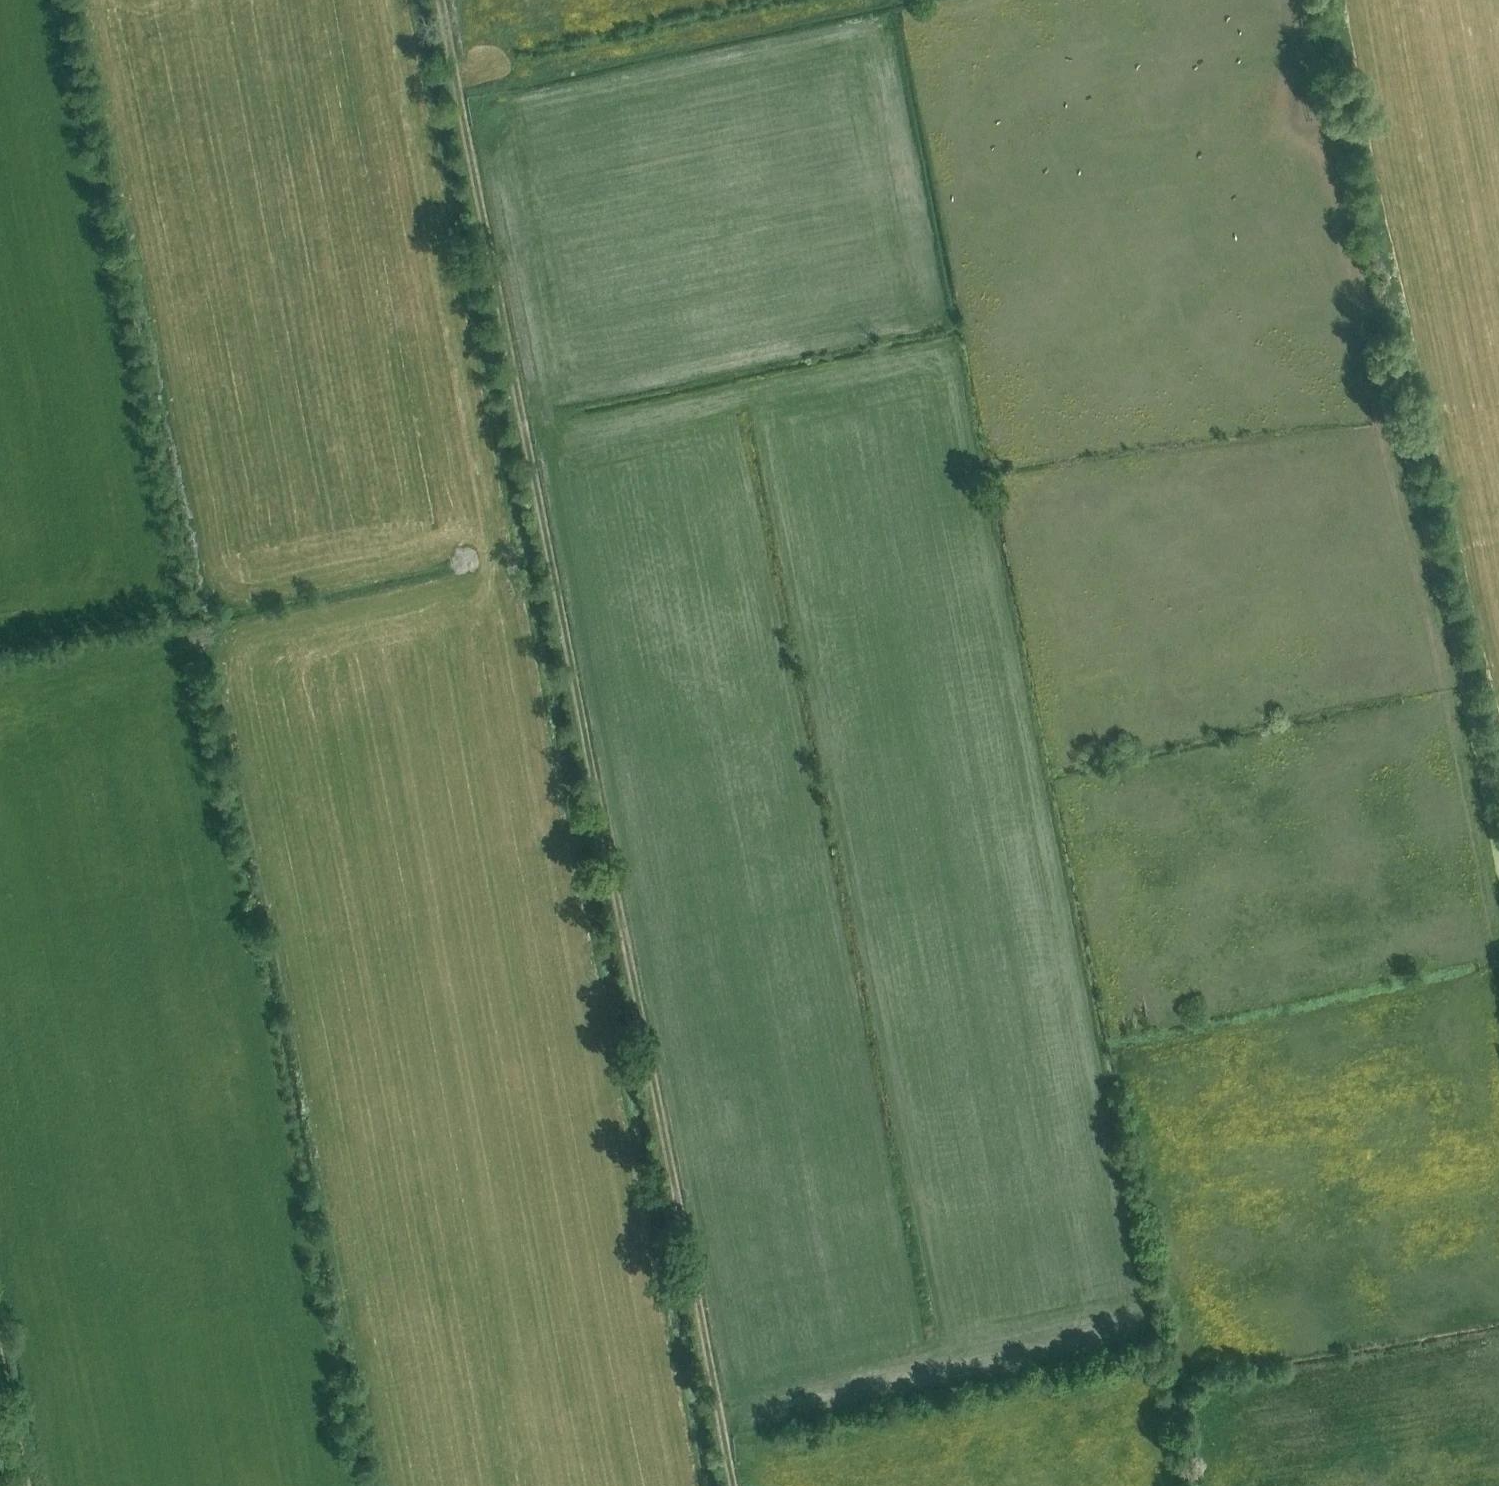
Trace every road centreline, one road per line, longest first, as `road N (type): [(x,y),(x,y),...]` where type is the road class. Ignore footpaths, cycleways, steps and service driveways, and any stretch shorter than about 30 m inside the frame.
road 1 (track): [(434,0),(727,1485)]

